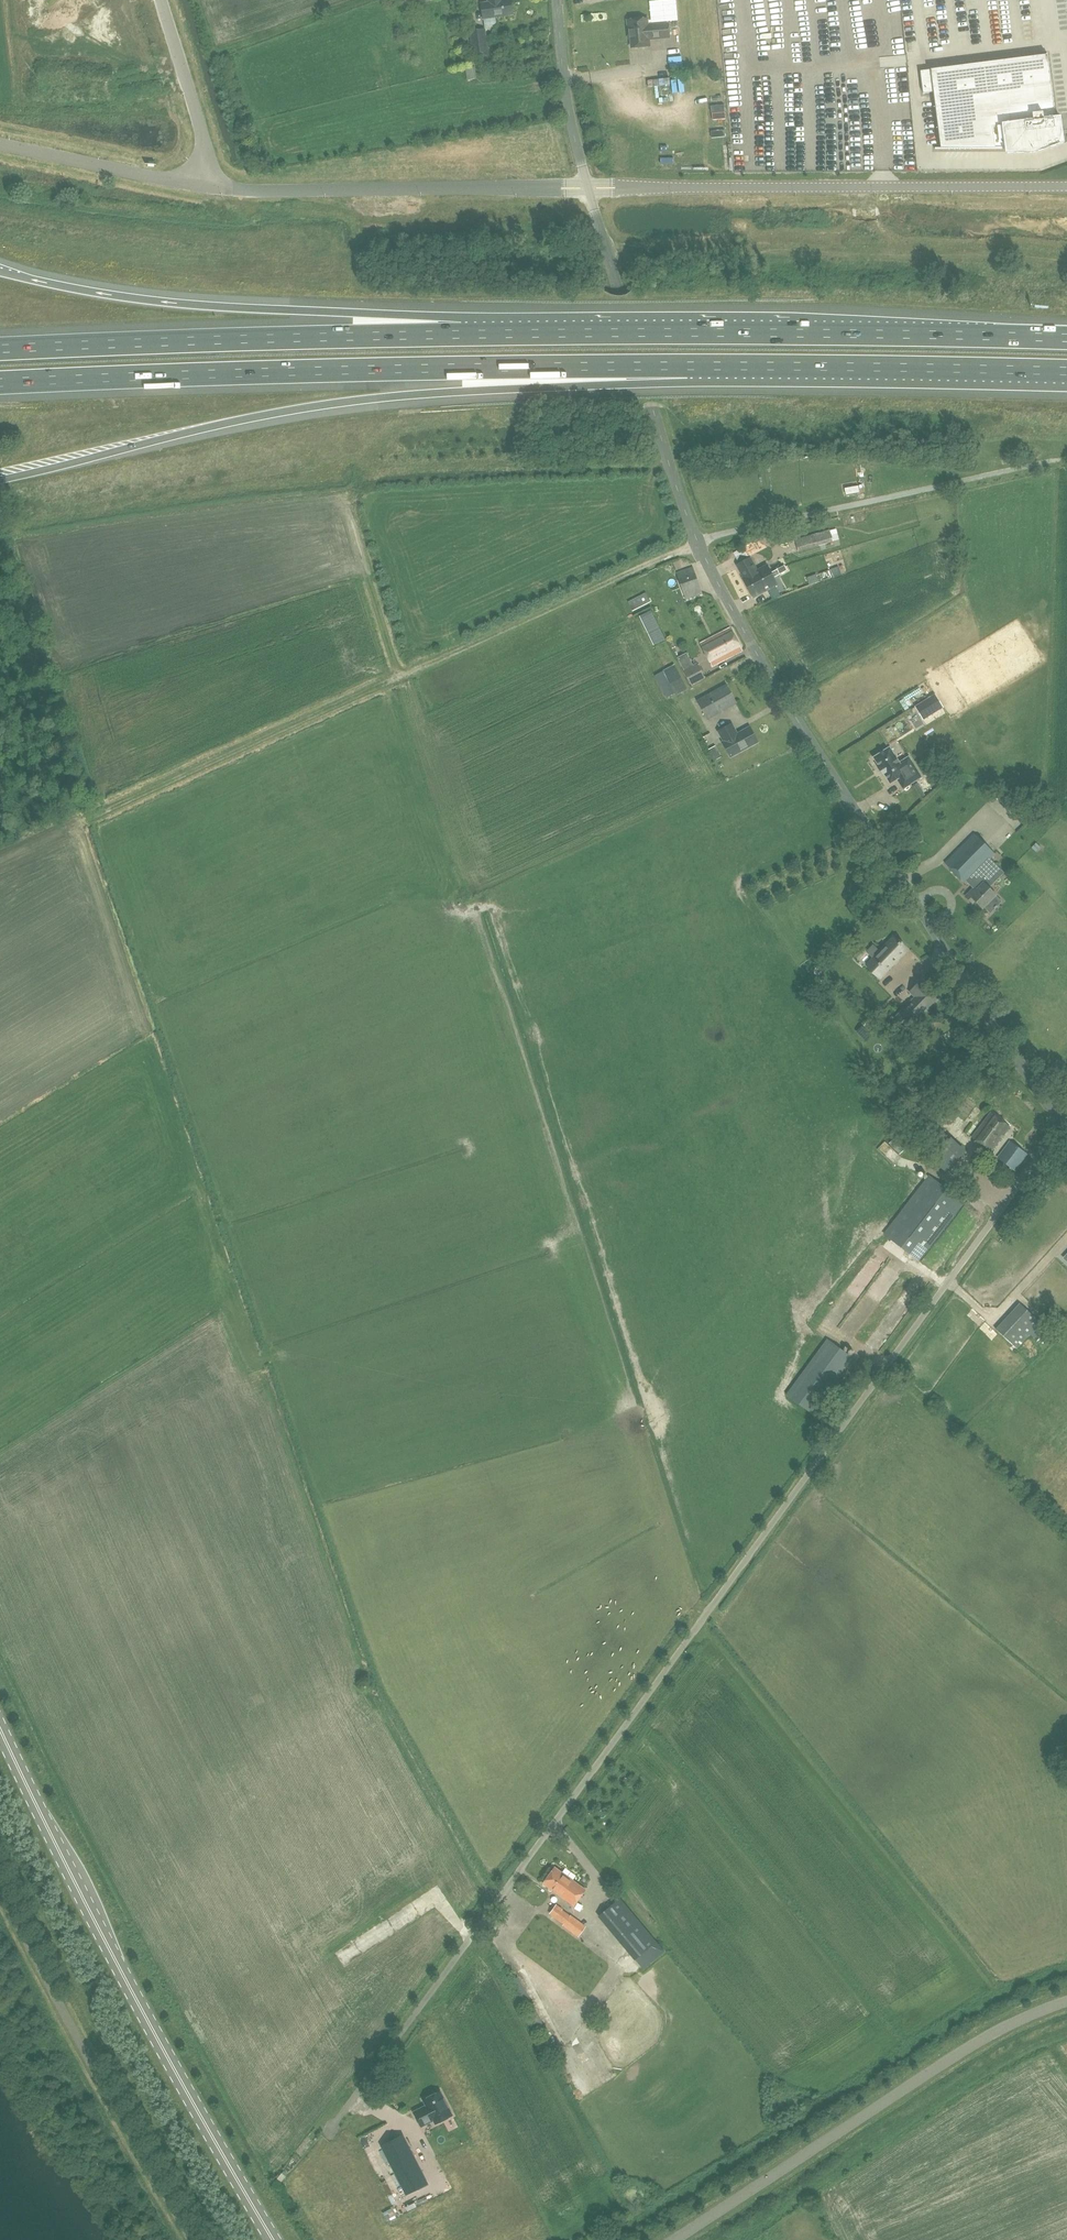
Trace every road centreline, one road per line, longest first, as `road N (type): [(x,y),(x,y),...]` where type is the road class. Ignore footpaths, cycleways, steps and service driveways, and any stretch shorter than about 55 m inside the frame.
road 1 (track): [(405,675),(704,1619),(1000,1993)]
road 2 (unclassified): [(332,2130),(1062,1123)]
road 3 (unclassified): [(1062,1123),(969,998),(780,693),(698,543),(588,188)]
road 4 (motorway): [(0,472),(344,404),(687,366)]
road 5 (motorway): [(0,383),(687,366)]
road 6 (motorway): [(1066,338),(461,335)]
road 7 (primary): [(0,1731),(111,1953),(274,2239)]
road 8 (unclassified): [(588,188),(1066,187)]
road 9 (motorway): [(461,335),(306,310),(110,295),(0,271)]
road 10 (motorway): [(461,335),(0,349)]
road 11 (unclassified): [(676,2239),(970,2049),(1066,2003)]
road 12 (track): [(0,863),(405,675)]
road 13 (unclassified): [(188,2239),(0,1884)]
road 14 (unclassified): [(204,189),(588,188)]
road 15 (motorway): [(687,366),(1066,372)]
road 16 (track): [(1053,460),(698,543)]
road 17 (track): [(405,675),(698,543)]
road 18 (unclassified): [(0,144),(204,189)]
road 19 (unclassified): [(204,189),(207,140),(163,0)]
road 20 (unclassified): [(588,188),(569,114),(557,0)]

